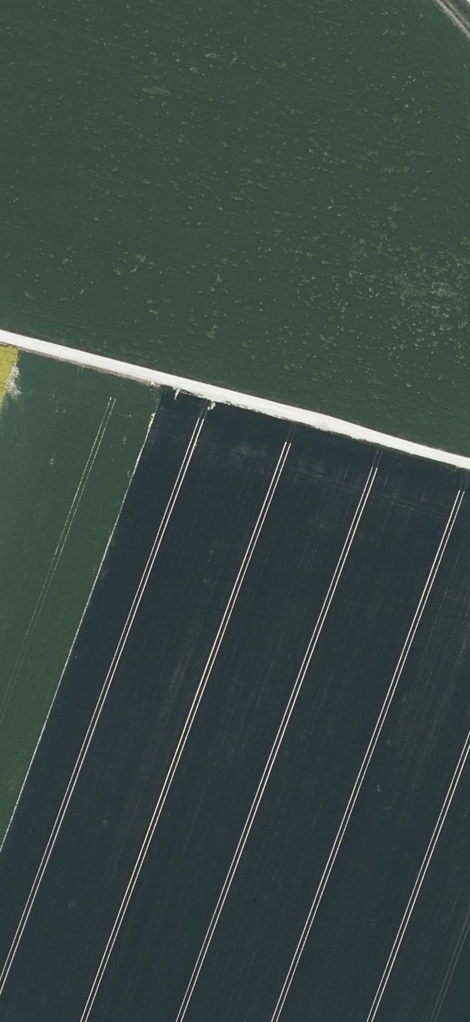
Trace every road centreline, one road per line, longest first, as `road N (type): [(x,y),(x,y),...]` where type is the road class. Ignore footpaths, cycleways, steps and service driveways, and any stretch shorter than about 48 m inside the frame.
road 1 (track): [(469,464),(0,337)]

